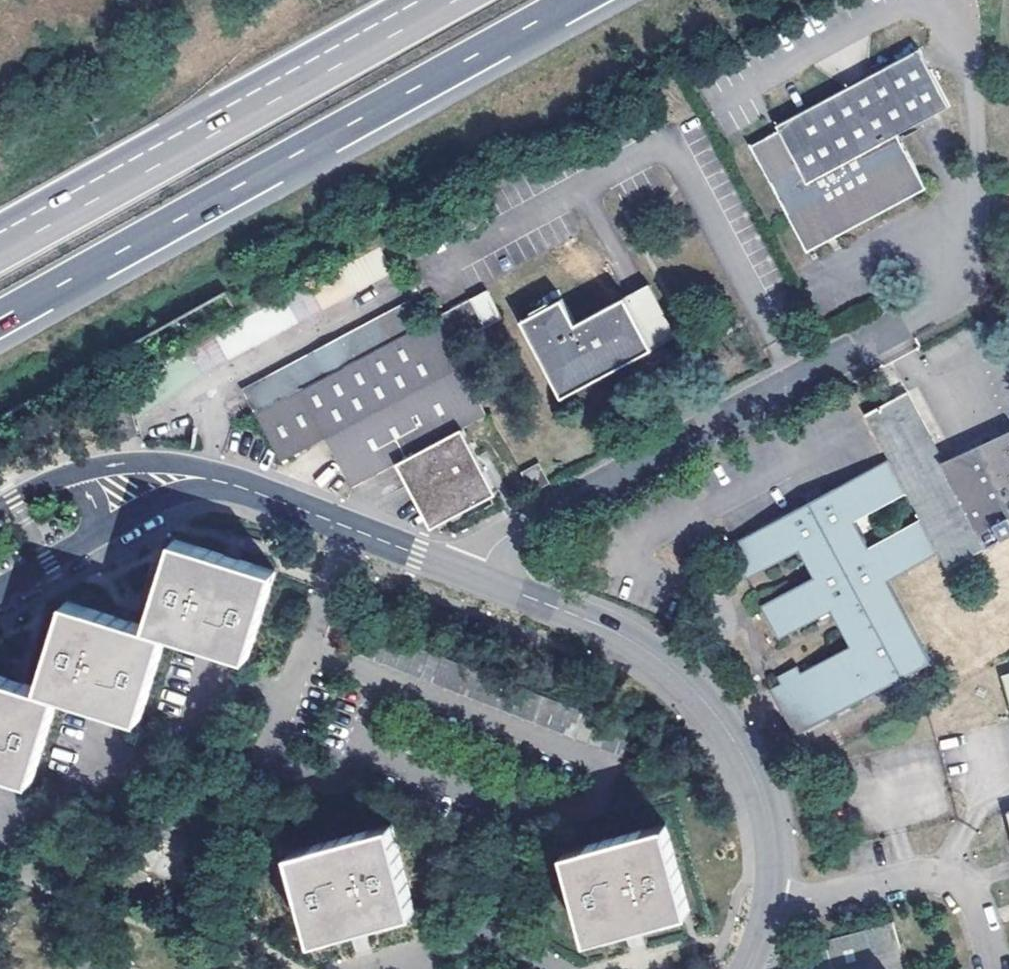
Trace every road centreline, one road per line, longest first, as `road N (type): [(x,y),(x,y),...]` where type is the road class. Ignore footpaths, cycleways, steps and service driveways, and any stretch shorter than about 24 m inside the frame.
road 1 (motorway): [(0,318),(578,0)]
road 2 (residential): [(746,968),(771,901),(772,859),(754,777),(722,723),(628,639),(476,578)]
road 3 (motorway): [(446,0),(0,246)]
road 4 (residential): [(476,578),(501,540),(903,323)]
road 5 (residential): [(476,578),(232,483),(181,477)]

